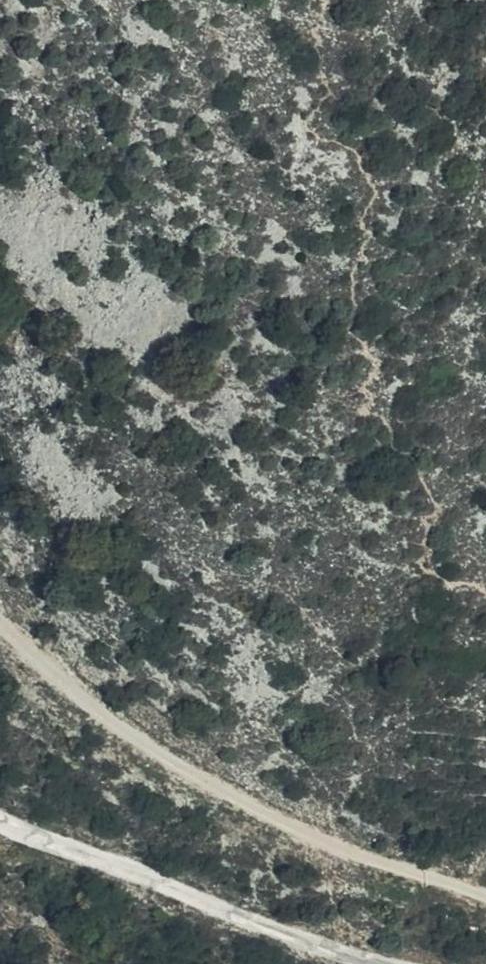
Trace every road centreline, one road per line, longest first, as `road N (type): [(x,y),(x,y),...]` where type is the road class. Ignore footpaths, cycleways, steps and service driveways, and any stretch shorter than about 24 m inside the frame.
road 1 (track): [(485,897),(332,843),(175,759),(97,705),(0,617)]
road 2 (track): [(0,815),(379,963)]

